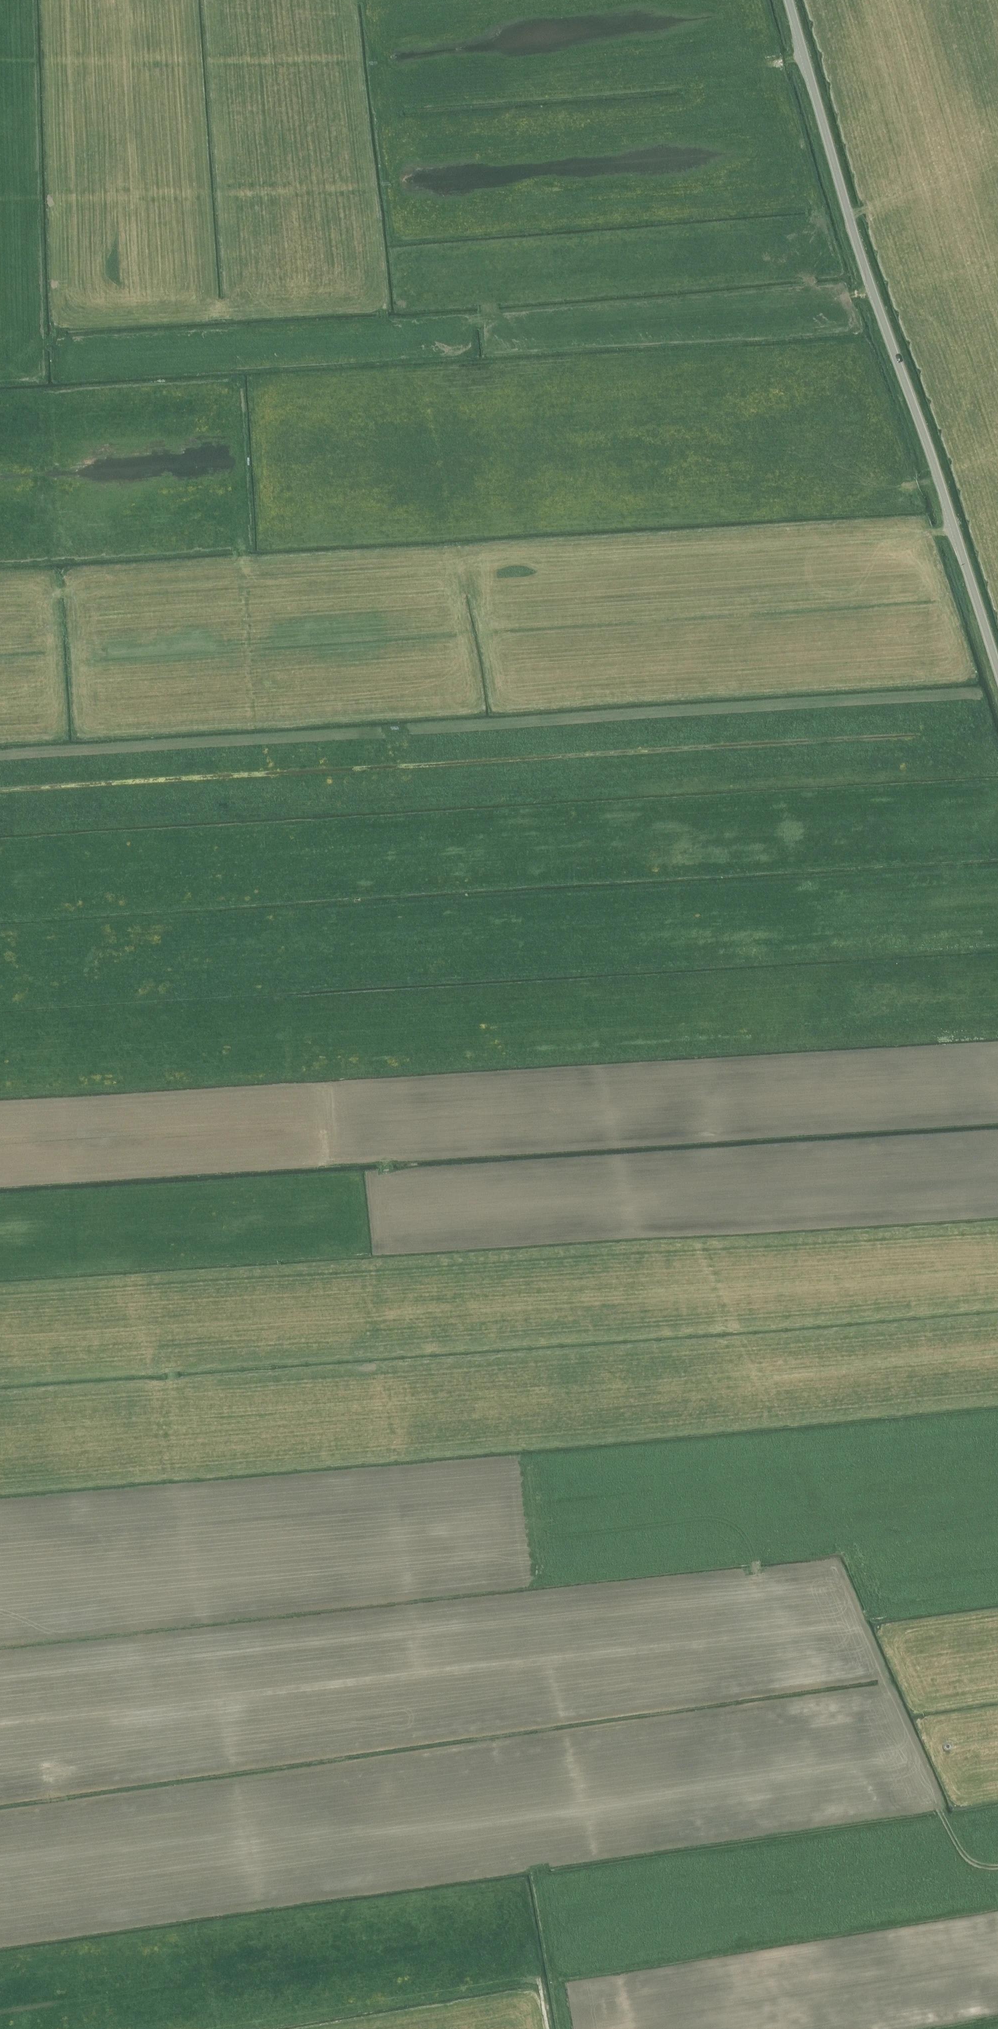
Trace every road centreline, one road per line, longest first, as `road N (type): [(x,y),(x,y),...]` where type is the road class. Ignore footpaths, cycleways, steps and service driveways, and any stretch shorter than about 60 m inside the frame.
road 1 (unclassified): [(789,0),(860,253),(997,669)]
road 2 (track): [(660,1127),(997,1115)]

